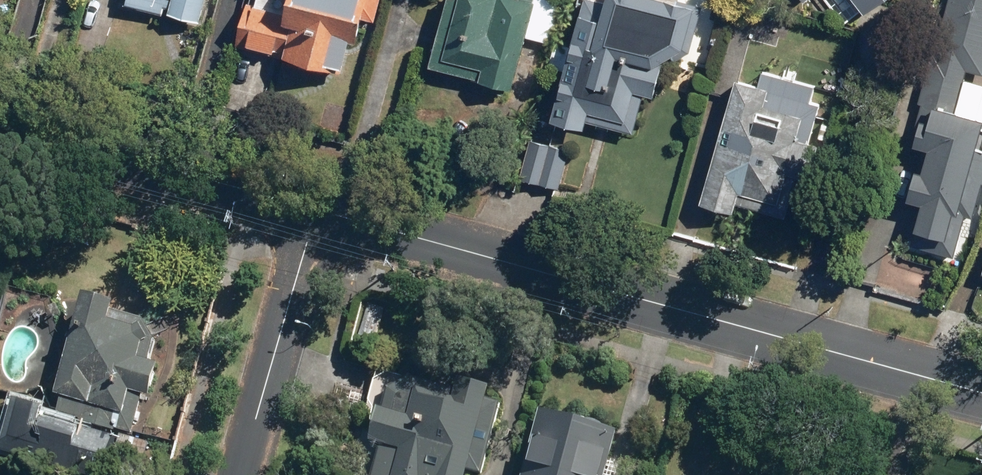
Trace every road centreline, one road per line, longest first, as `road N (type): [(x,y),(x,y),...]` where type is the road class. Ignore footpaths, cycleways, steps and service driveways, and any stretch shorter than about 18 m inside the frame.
road 1 (tertiary): [(981,392),(318,209)]
road 2 (tertiary): [(318,209),(0,121)]
road 3 (residential): [(318,209),(245,474)]

